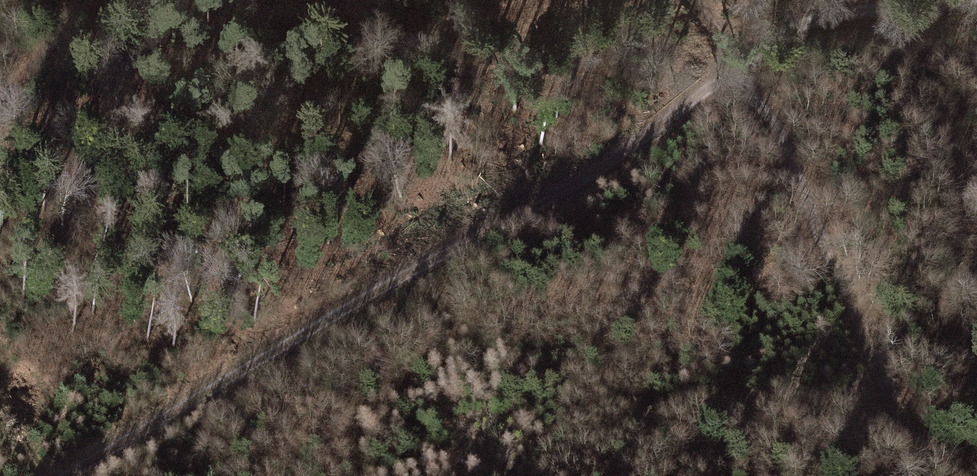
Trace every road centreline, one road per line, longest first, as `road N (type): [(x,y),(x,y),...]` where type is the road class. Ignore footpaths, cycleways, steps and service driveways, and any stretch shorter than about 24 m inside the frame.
road 1 (track): [(738,63),(619,160),(441,249),(71,475)]
road 2 (track): [(928,475),(849,333),(738,63)]
road 3 (track): [(738,63),(854,7),(942,0)]
road 4 (track): [(0,144),(11,105),(87,0)]

